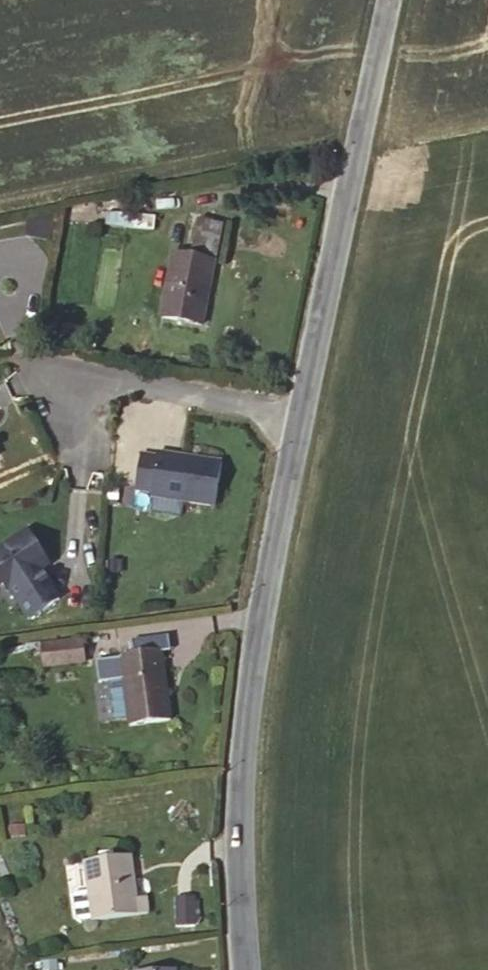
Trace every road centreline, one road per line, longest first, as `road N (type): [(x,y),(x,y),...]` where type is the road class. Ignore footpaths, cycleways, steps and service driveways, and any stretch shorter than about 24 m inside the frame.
road 1 (unclassified): [(299,419),(259,612),(235,840),(250,969)]
road 2 (unclassified): [(391,0),(299,419)]
road 3 (residential): [(44,404),(94,376),(299,419)]

